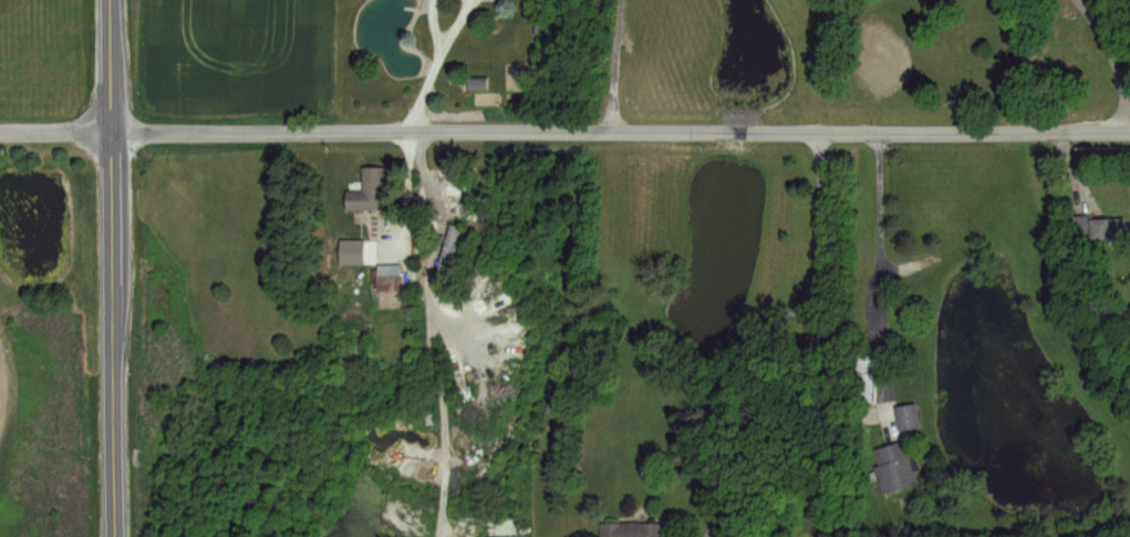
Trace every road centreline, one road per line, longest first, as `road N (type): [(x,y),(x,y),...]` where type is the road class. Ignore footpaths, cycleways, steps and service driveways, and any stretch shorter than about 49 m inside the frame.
road 1 (residential): [(1129,129),(0,130)]
road 2 (primary): [(114,536),(109,0)]

